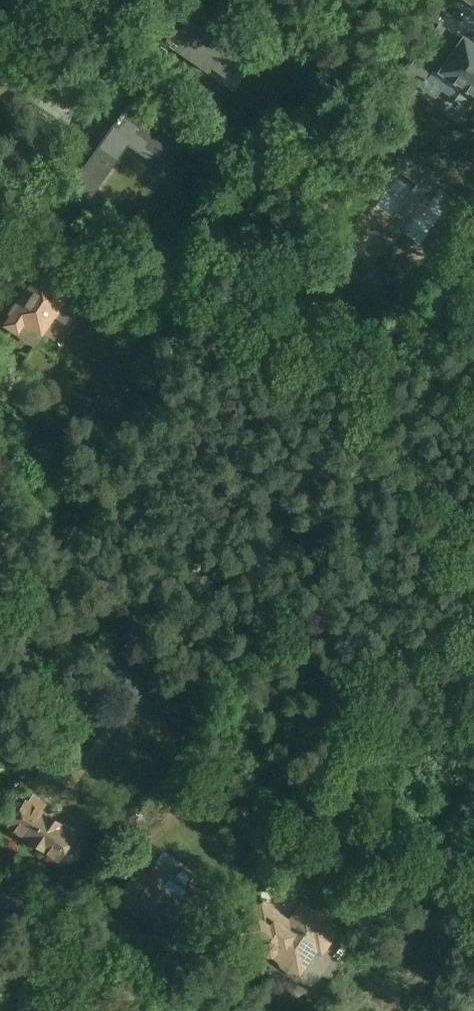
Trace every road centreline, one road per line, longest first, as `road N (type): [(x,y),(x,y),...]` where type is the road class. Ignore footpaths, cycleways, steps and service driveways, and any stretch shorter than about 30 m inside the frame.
road 1 (residential): [(183,1010),(0,883)]

